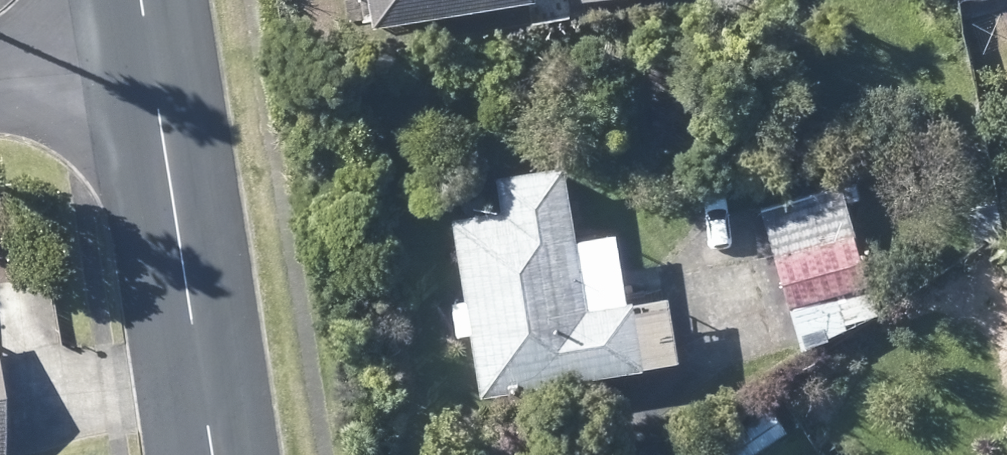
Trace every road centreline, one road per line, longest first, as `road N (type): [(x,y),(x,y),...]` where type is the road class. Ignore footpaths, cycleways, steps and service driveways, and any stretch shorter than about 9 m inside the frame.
road 1 (residential): [(151,66),(211,454)]
road 2 (residential): [(0,83),(151,66)]

